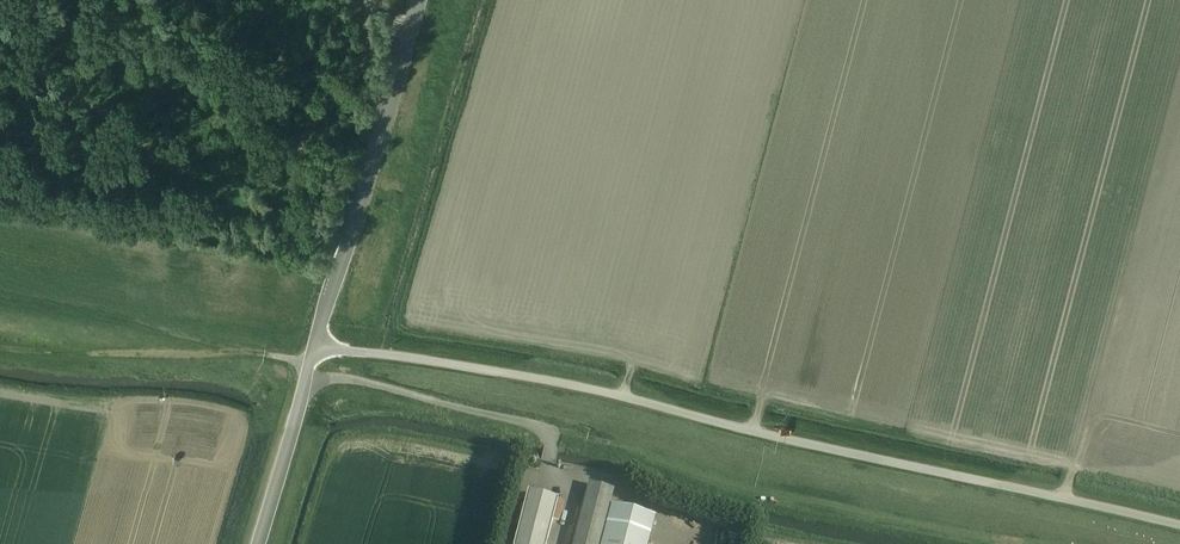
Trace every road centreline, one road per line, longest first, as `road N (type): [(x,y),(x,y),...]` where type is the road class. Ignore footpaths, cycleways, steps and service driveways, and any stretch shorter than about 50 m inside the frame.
road 1 (unclassified): [(1179,526),(557,383),(314,349)]
road 2 (track): [(547,434),(614,443),(801,500),(1029,543)]
road 3 (residential): [(314,349),(418,0)]
road 4 (track): [(310,365),(241,351),(0,348)]
road 5 (unclassified): [(257,543),(314,349)]

